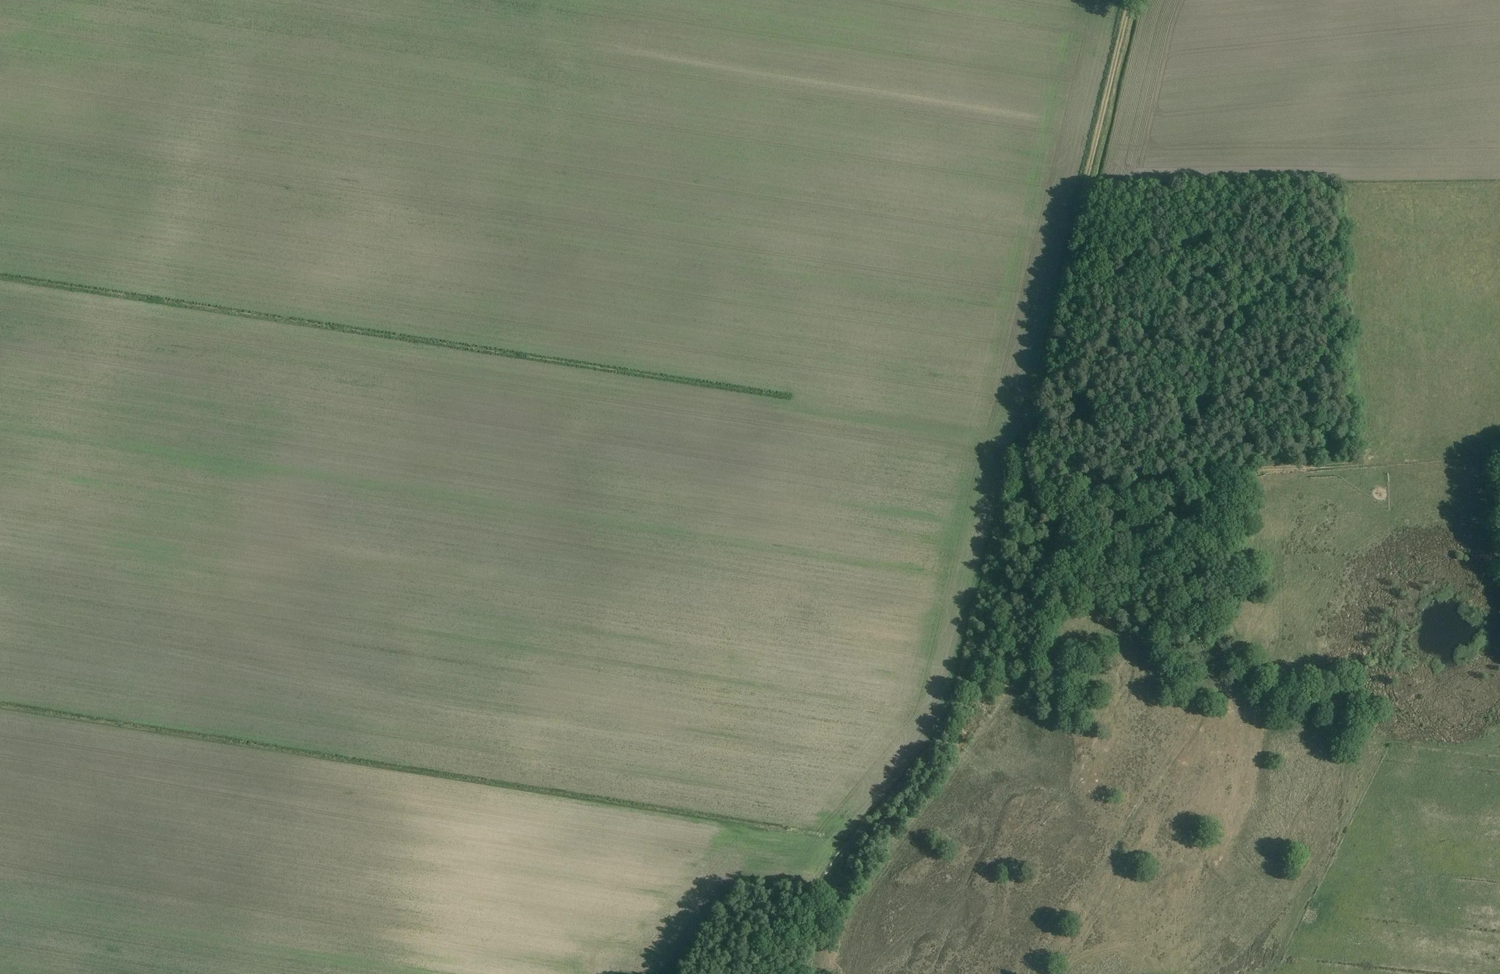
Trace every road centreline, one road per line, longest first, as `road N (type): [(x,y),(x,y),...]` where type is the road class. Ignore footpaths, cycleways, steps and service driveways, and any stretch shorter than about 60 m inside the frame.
road 1 (track): [(1131,0),(1016,478),(1039,488),(1357,467)]

